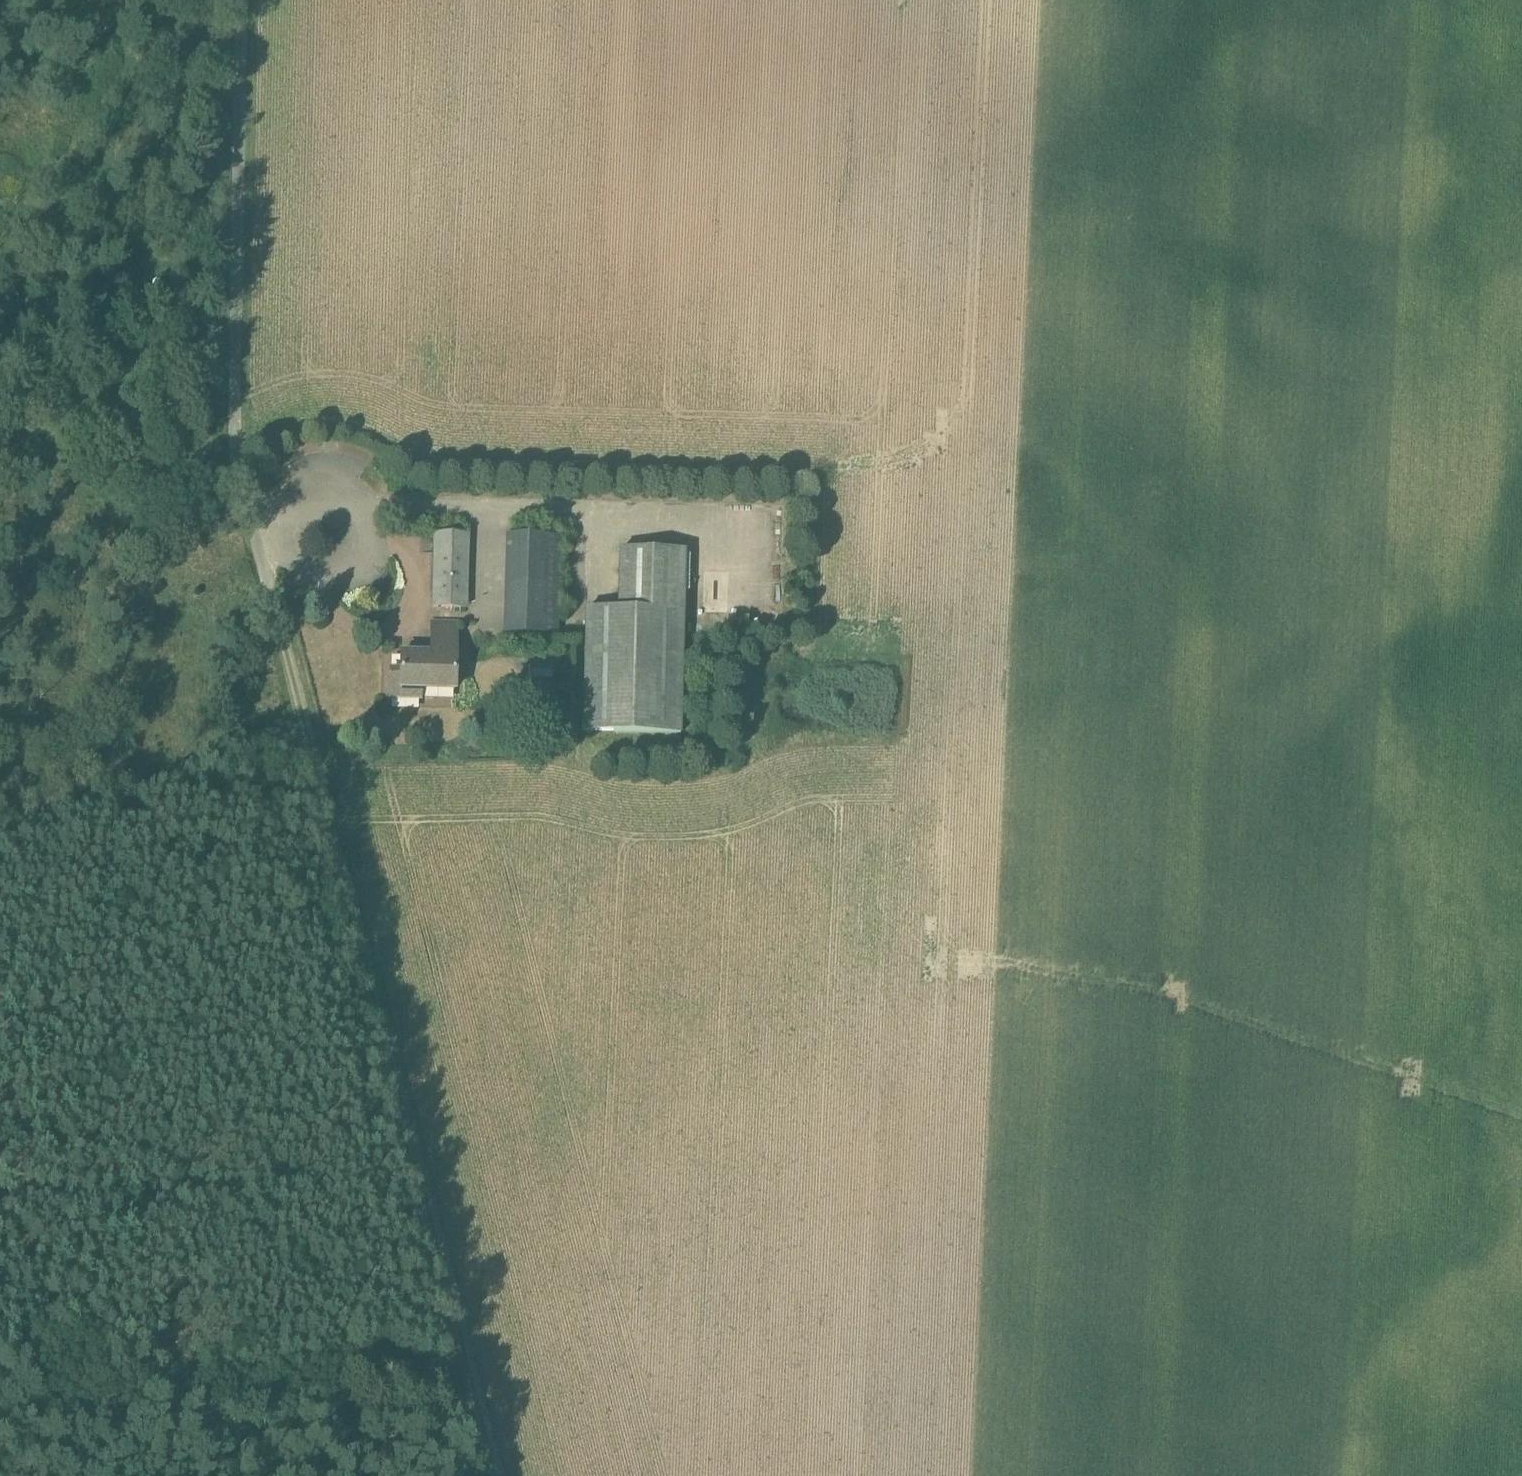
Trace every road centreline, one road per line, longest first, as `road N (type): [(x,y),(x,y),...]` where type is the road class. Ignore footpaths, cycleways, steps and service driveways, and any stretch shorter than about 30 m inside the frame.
road 1 (track): [(494,1475),(266,600)]
road 2 (unclassified): [(266,600),(242,504),(242,0)]
road 3 (track): [(240,268),(0,366)]

